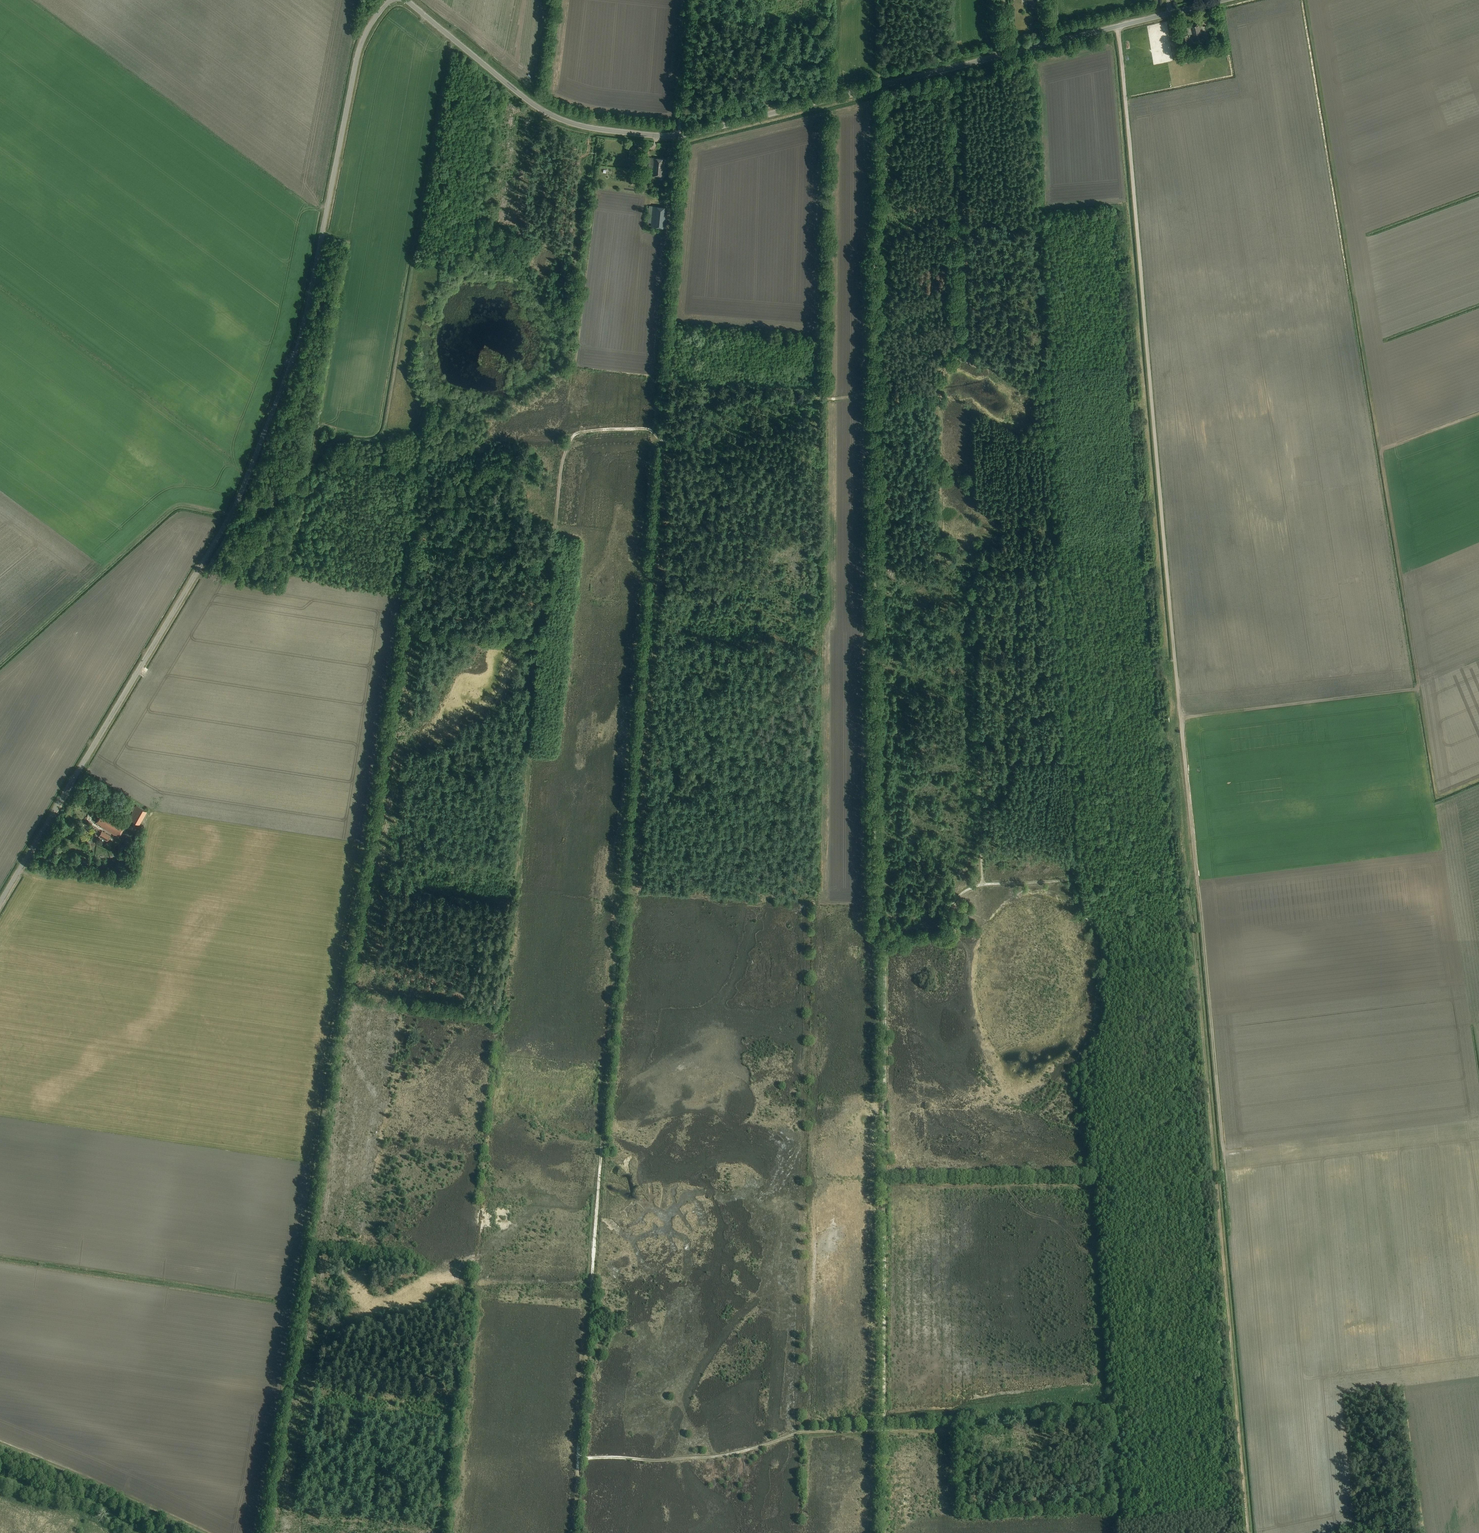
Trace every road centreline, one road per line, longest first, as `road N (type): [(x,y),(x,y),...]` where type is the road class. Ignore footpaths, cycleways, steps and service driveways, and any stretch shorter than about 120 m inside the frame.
road 1 (track): [(1030,49),(1077,880),(983,884),(958,896),(939,926),(902,930),(884,942),(884,1431),(801,1432),(703,1458),(579,1458)]
road 2 (track): [(1118,27),(1225,1150),(1249,1149)]
road 3 (track): [(575,1532),(657,435)]
road 4 (track): [(255,1532),(410,538)]
road 5 (unclassified): [(0,903),(245,482),(297,348),(360,46),(391,0)]
road 6 (tertiary): [(406,0),(556,117),(584,128),(680,136),(1224,0)]
road 7 (track): [(1077,880),(1079,904),(1111,970),(1197,968),(1248,1532)]
road 8 (track): [(884,942),(877,926),(876,399)]
road 9 (track): [(410,538),(552,559),(561,476),(574,435),(657,435)]
road 10 (track): [(1058,563),(960,565),(947,554),(937,364),(969,333)]
road 11 (track): [(691,0),(665,328)]
road 12 (track): [(983,884),(976,564)]
road 13 (track): [(874,88),(876,399)]
road 14 (track): [(656,441),(738,400),(938,393)]
road 15 (track): [(1048,365),(978,368),(969,358),(966,225),(1040,220)]
road 16 (track): [(885,1177),(1095,1178)]
road 17 (track): [(410,538),(416,473),(316,455)]
road 18 (track): [(0,1477),(95,1507),(139,1532)]

